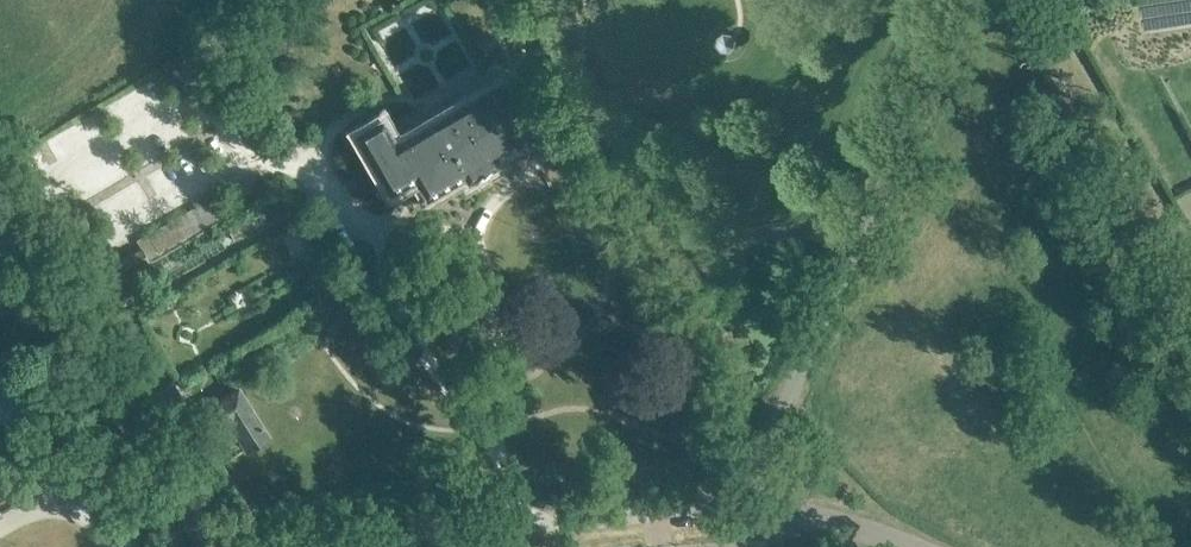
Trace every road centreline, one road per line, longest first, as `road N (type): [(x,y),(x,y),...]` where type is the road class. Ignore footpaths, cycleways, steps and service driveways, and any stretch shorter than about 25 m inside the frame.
road 1 (unclassified): [(209,546),(0,222)]
road 2 (track): [(1190,324),(1010,0)]
road 3 (residential): [(405,546),(648,509),(746,504)]
road 4 (residential): [(911,546),(746,504)]

